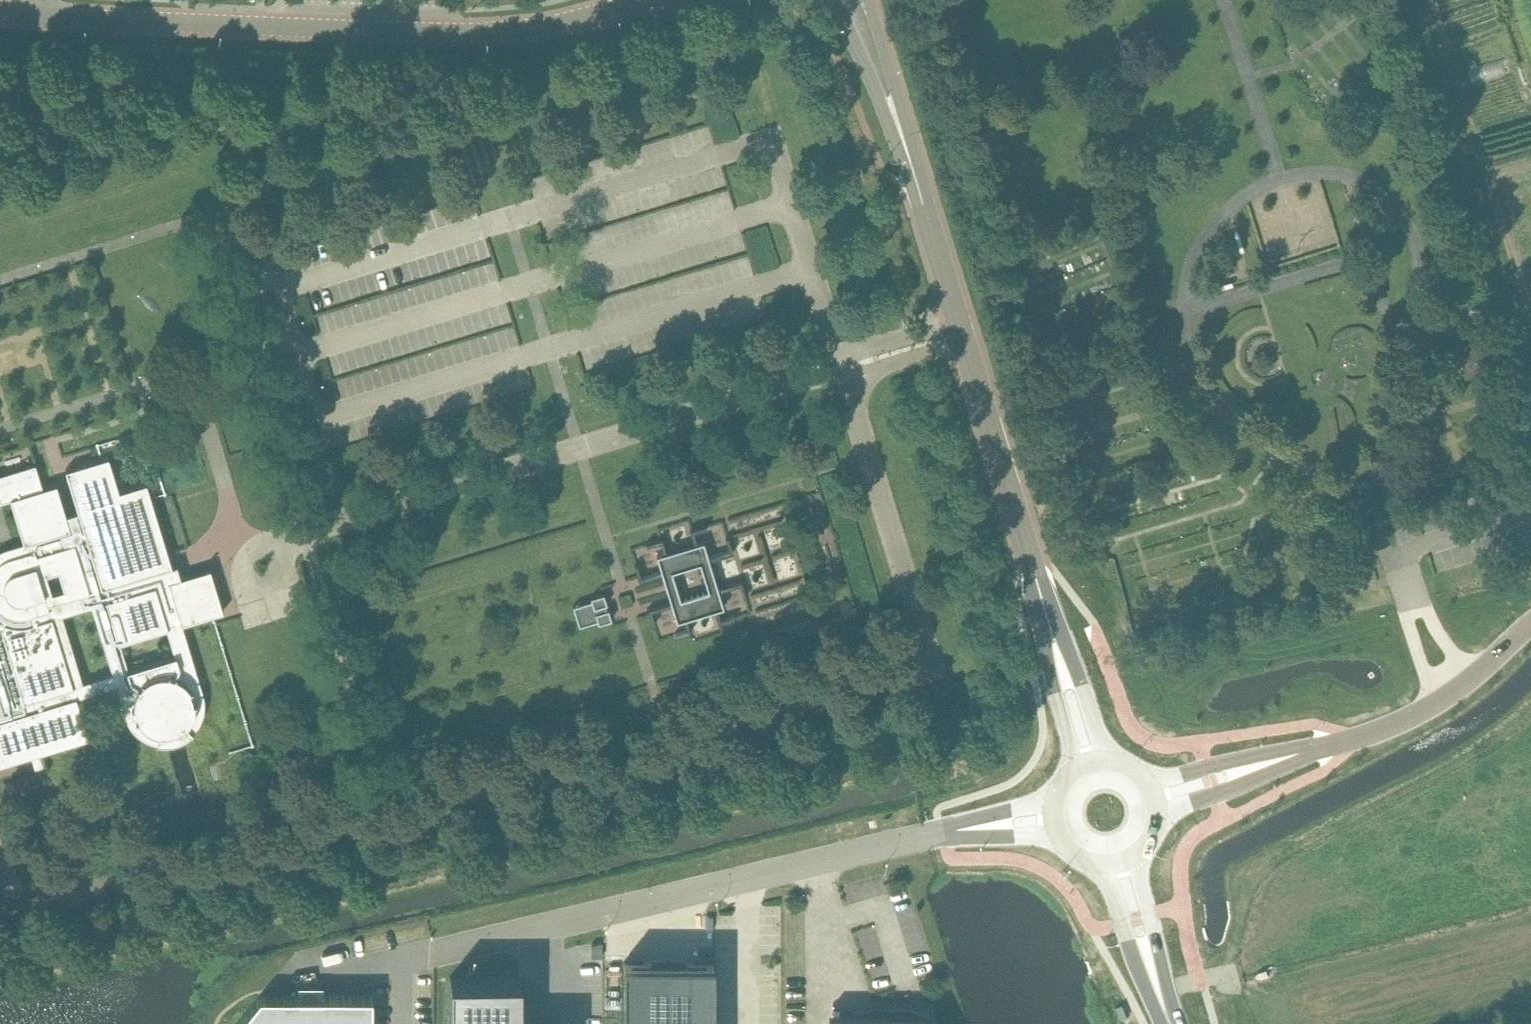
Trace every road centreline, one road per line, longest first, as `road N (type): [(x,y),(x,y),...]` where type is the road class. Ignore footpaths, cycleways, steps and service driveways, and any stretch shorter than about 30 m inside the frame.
road 1 (unclassified): [(981,826),(339,975),(277,980)]
road 2 (unclassified): [(38,17),(498,31),(651,0)]
road 3 (secondary): [(1060,659),(902,128)]
road 4 (unclassified): [(1298,755),(1414,717),(1530,624)]
road 5 (unclassified): [(1159,814),(1298,755)]
road 6 (unclassified): [(1298,755),(1222,762),(1151,784)]
road 7 (secondary): [(833,0),(879,99),(902,128)]
road 8 (secondary): [(902,128),(868,0)]

